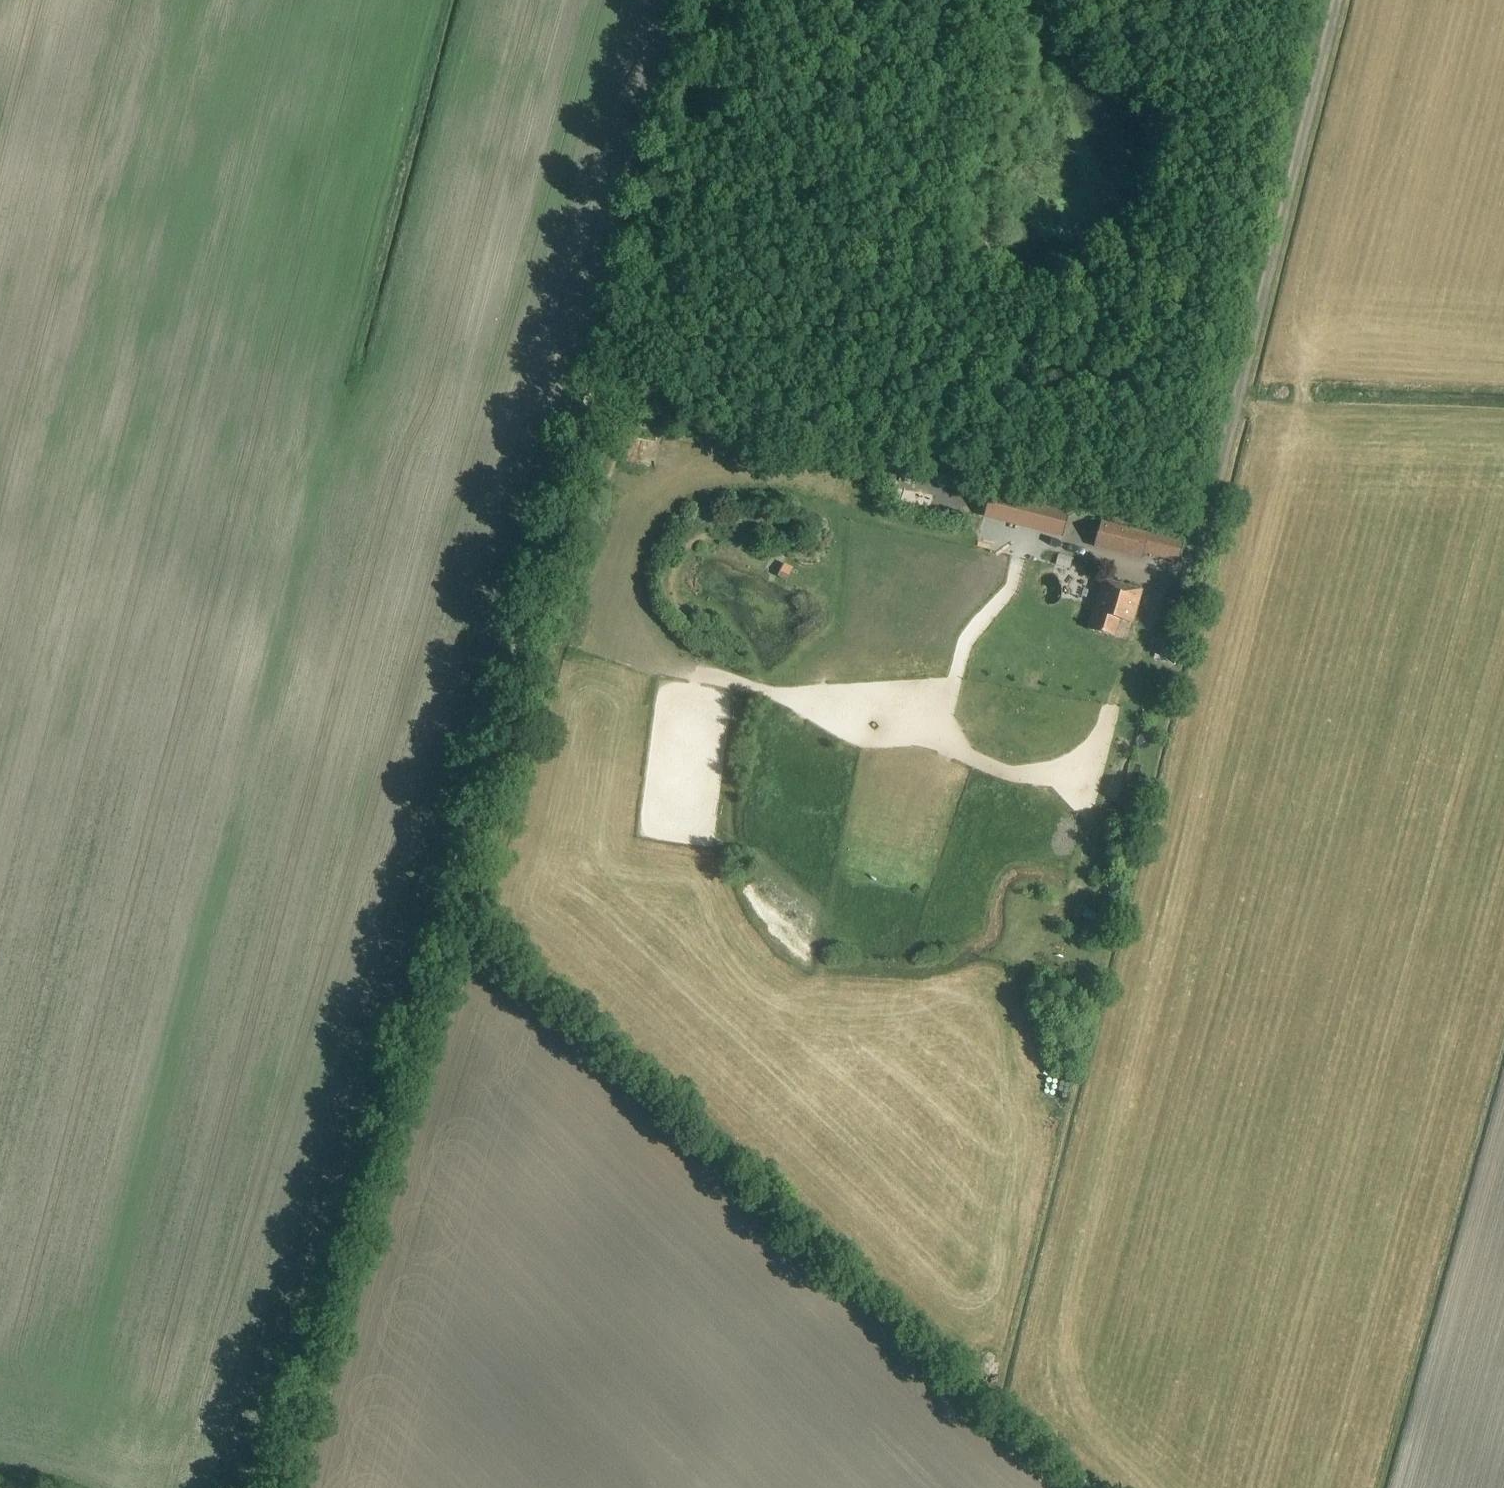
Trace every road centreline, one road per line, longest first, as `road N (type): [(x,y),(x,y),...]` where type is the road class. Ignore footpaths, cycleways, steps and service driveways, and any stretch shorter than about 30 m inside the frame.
road 1 (track): [(1200,526),(1330,0)]

